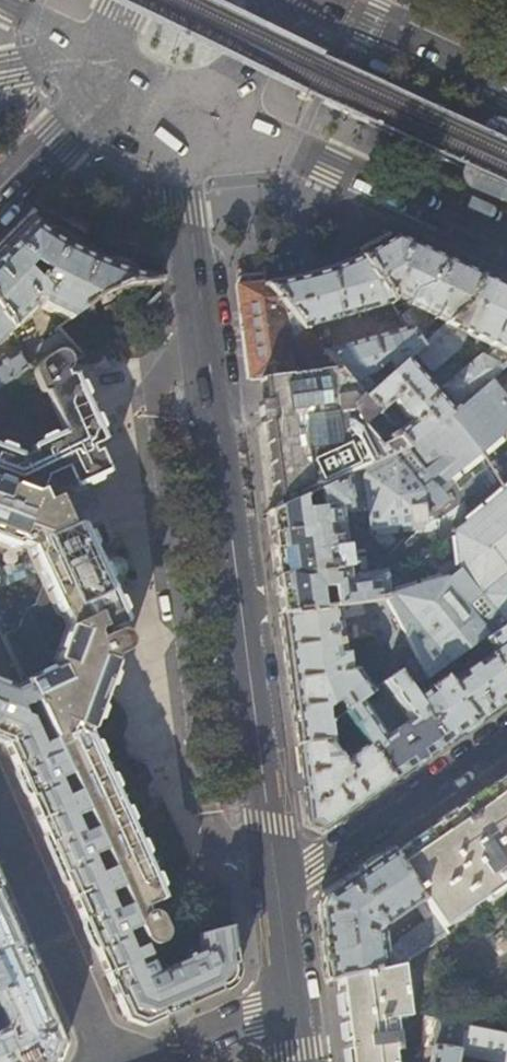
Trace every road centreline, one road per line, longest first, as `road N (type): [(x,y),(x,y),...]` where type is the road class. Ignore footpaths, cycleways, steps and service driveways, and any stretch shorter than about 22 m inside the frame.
road 1 (tertiary): [(178,128),(270,892)]
road 2 (secondary): [(234,119),(506,243)]
road 3 (residential): [(270,892),(506,732)]
road 4 (residential): [(0,813),(108,1061)]
road 5 (secondary): [(506,91),(307,0)]
road 6 (residential): [(285,1005),(137,1061)]
road 7 (tertiary): [(0,201),(109,90)]
road 8 (secondary): [(234,119),(288,0)]

